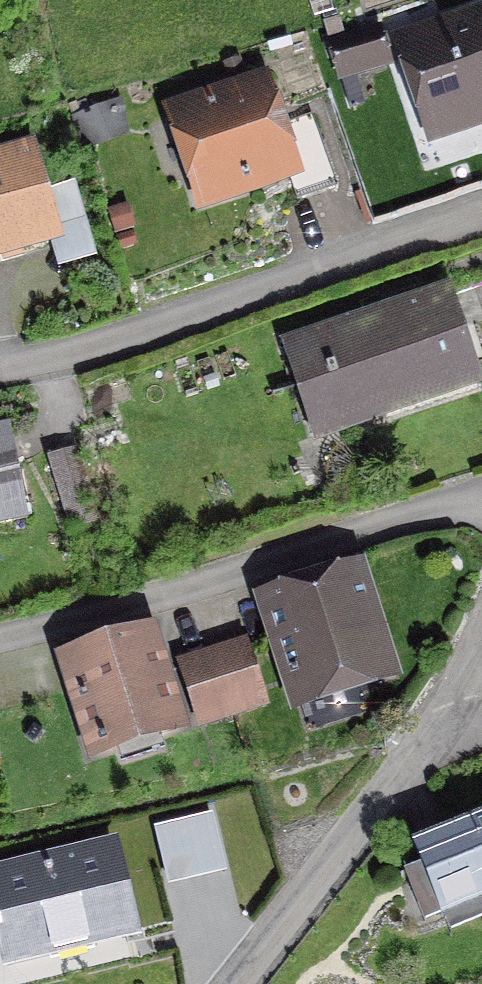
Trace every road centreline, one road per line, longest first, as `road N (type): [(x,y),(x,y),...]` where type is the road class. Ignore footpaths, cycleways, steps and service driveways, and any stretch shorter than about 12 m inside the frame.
road 1 (residential): [(0,369),(107,343),(481,211)]
road 2 (residential): [(481,505),(383,523),(0,640)]
road 3 (residential): [(481,649),(445,721),(235,983)]

